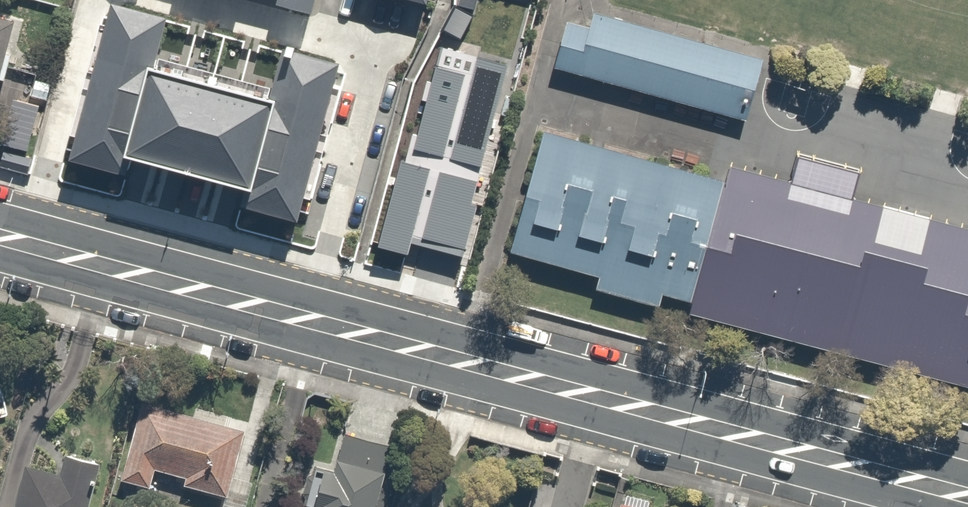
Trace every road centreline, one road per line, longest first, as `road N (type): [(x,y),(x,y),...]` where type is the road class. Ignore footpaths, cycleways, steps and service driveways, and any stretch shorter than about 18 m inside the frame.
road 1 (secondary): [(967,496),(0,238)]

